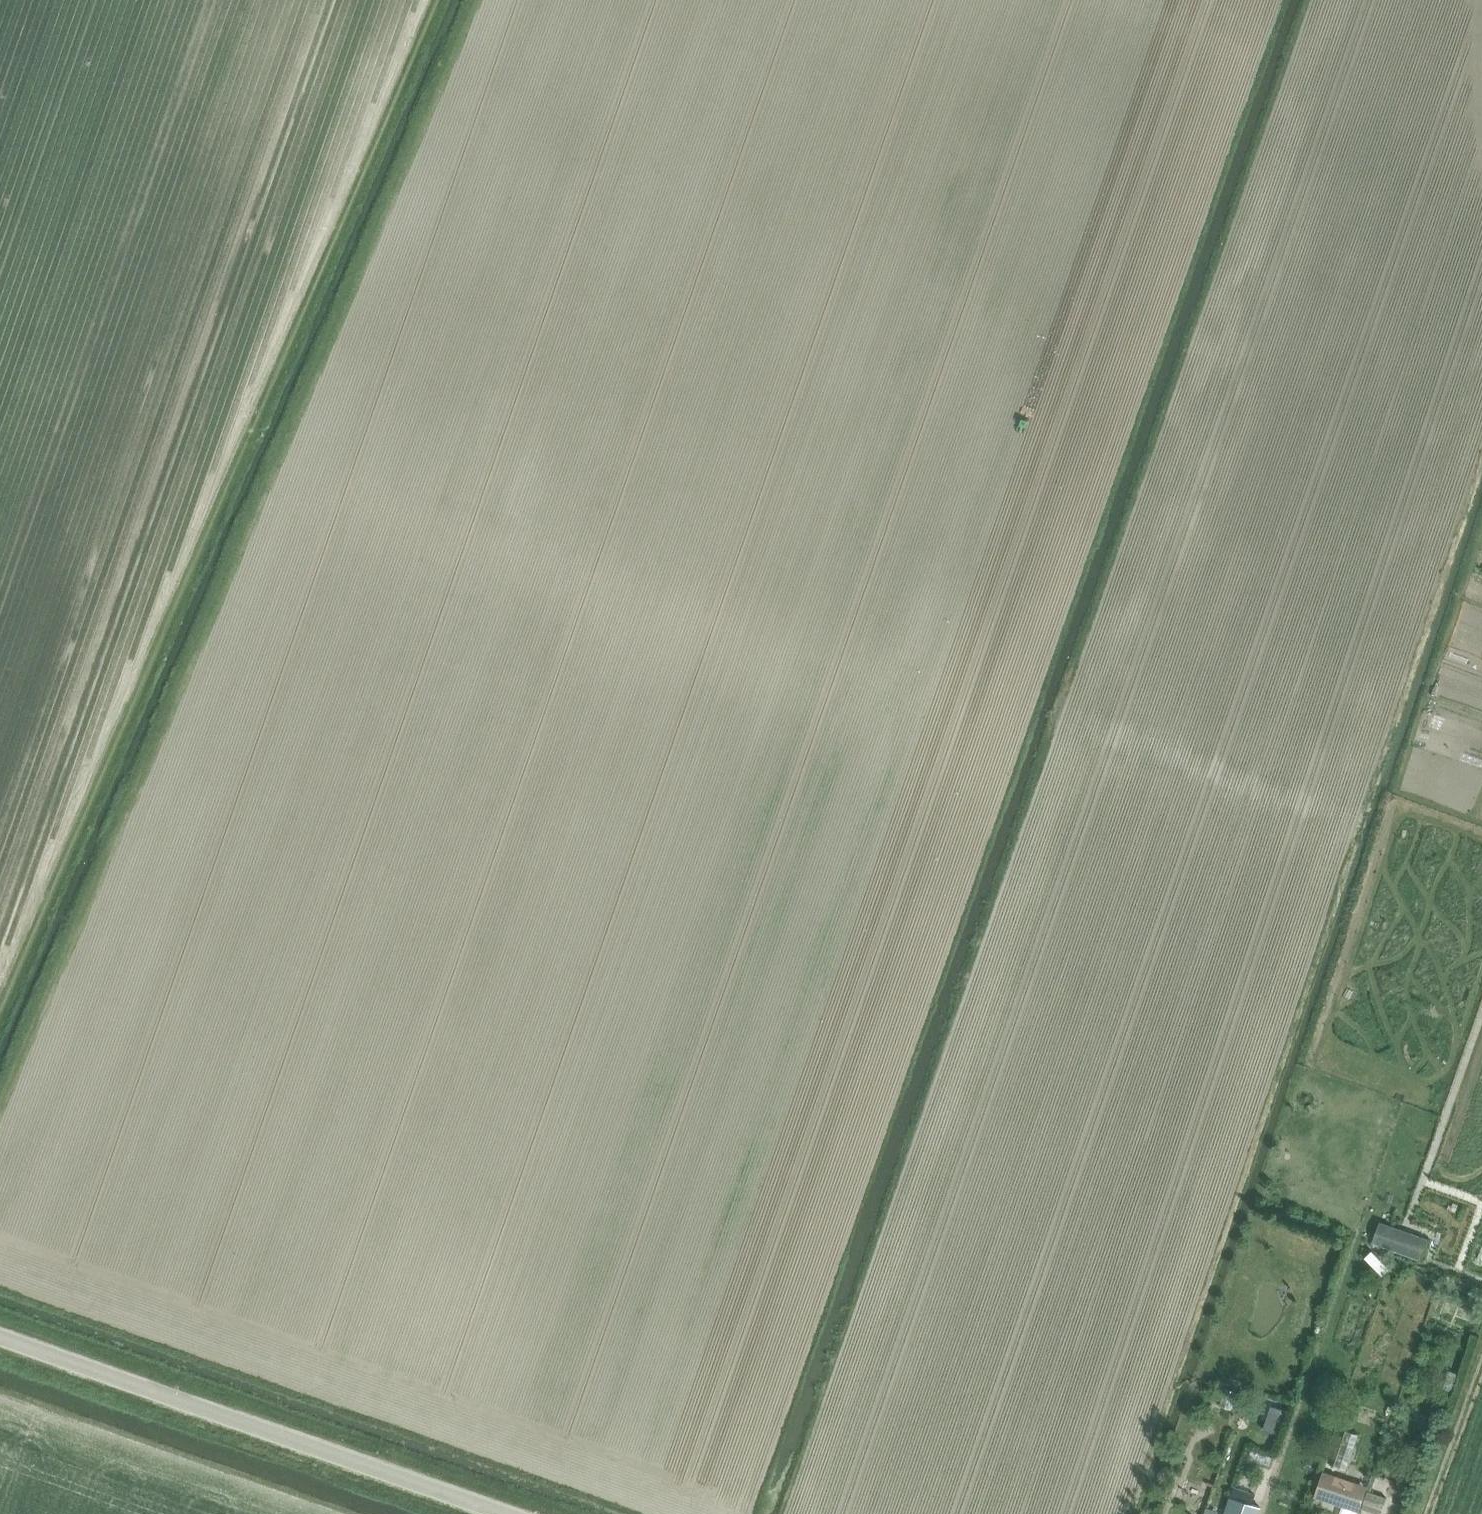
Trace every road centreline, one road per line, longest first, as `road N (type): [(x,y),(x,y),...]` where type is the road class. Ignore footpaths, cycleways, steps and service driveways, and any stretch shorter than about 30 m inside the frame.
road 1 (unclassified): [(457,1513),(0,1357)]

